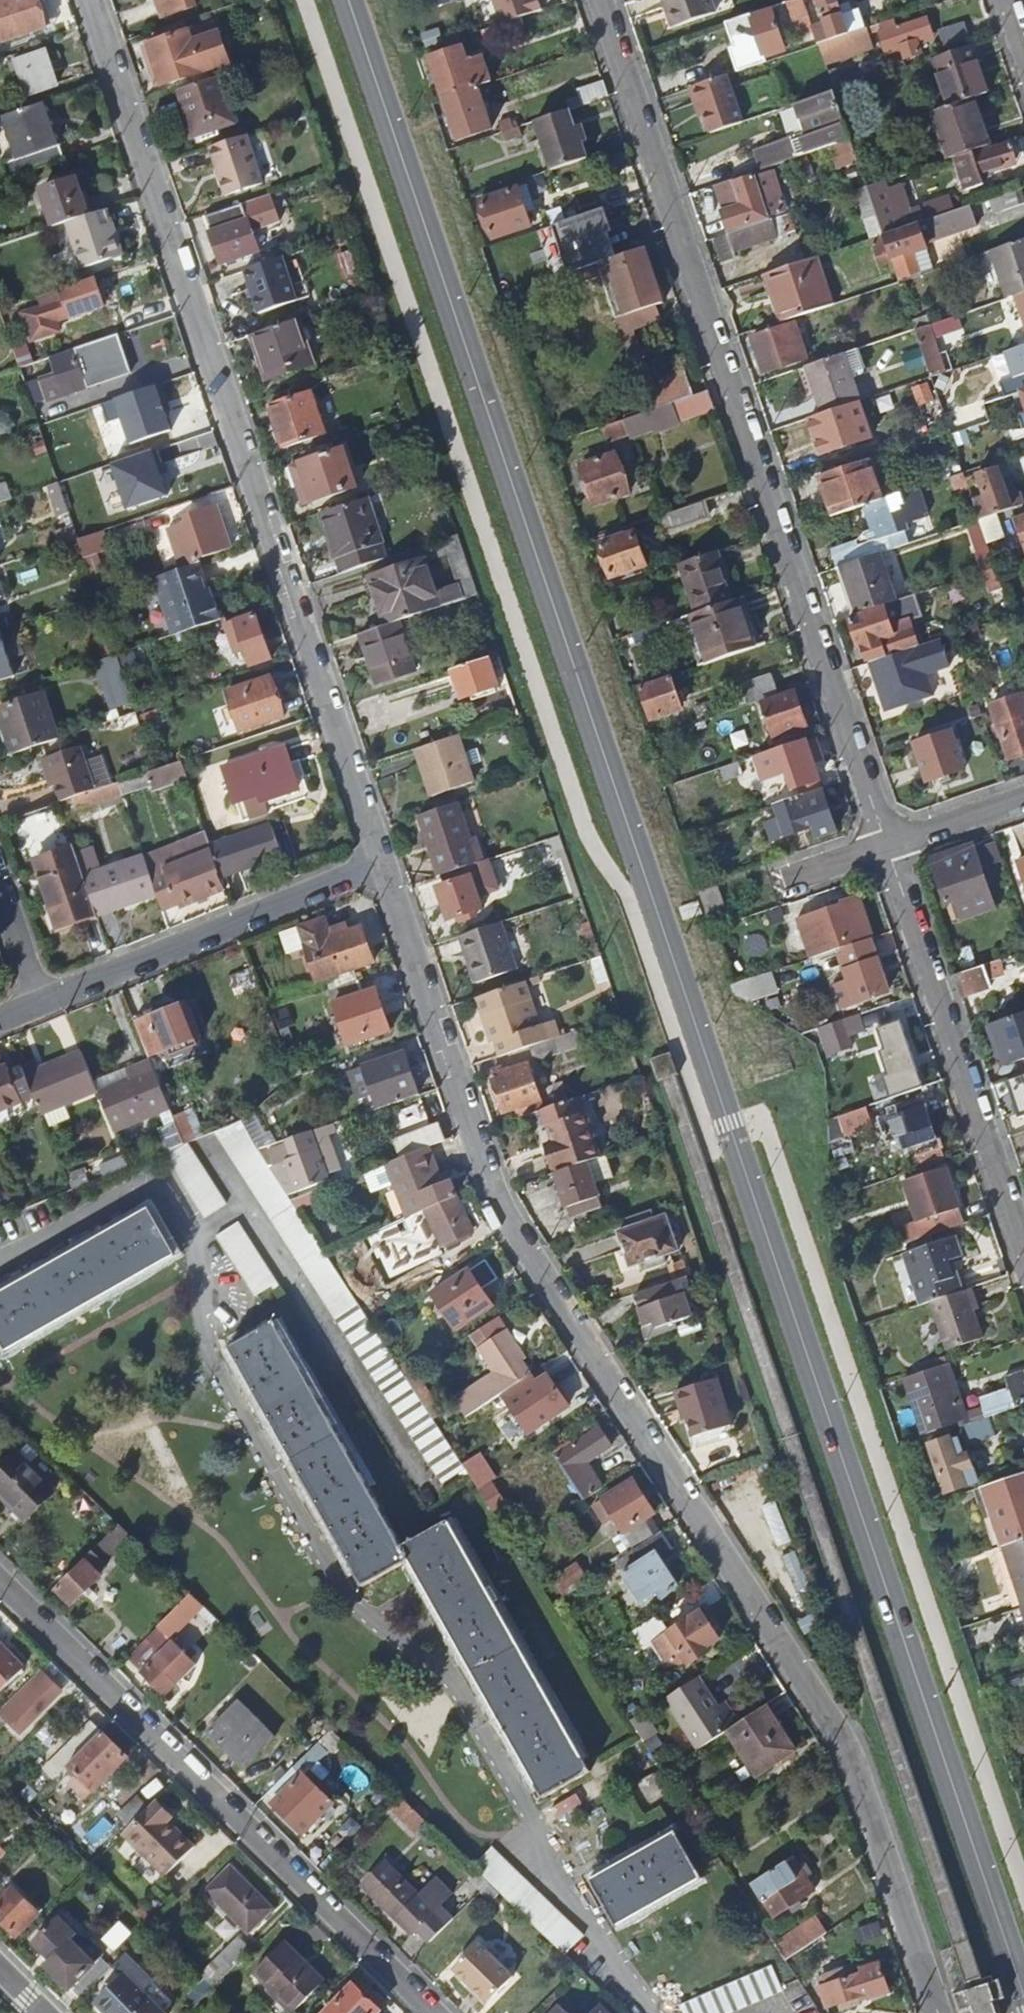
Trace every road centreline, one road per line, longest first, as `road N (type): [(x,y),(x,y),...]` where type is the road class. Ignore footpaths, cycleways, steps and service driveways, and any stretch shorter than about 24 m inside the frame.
road 1 (tertiary): [(348,0),(1023,1998)]
road 2 (unclassified): [(938,2012),(837,1727),(501,1207),(383,862)]
road 3 (unclassified): [(383,862),(91,0)]
road 4 (unclassified): [(888,846),(600,0)]
road 5 (unclassified): [(0,1582),(434,2012)]
road 6 (unclassified): [(1023,1248),(888,846)]
road 7 (unclassified): [(40,1003),(383,862)]
road 8 (unclassified): [(734,898),(888,846)]
road 9 (unclassified): [(888,846),(1023,799)]
road 10 (unclassified): [(0,885),(40,1003)]

